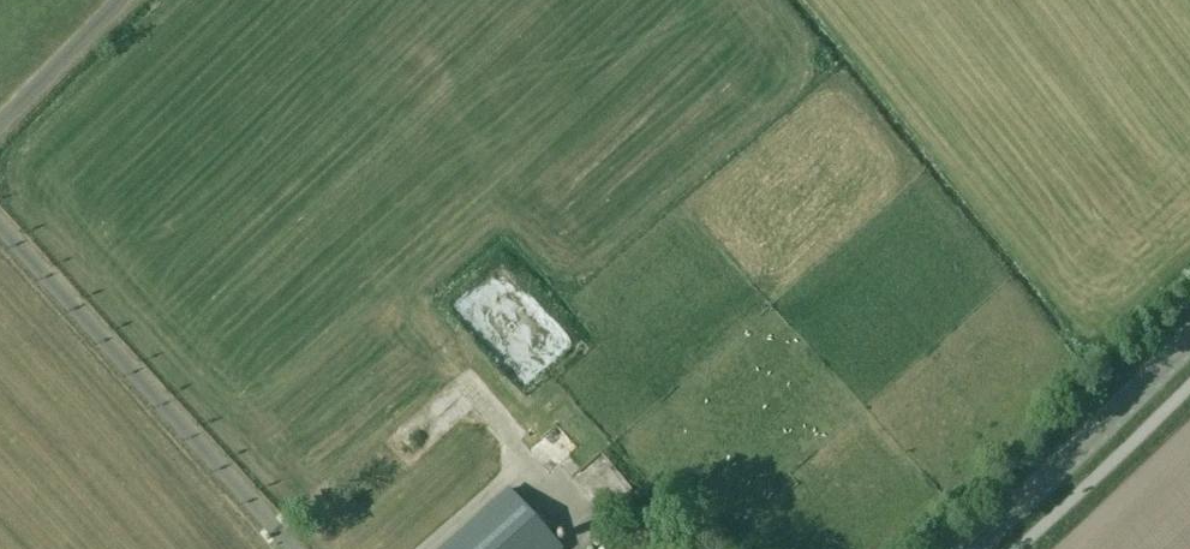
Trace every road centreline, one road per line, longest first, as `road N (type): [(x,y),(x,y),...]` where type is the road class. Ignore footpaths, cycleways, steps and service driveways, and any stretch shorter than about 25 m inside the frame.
road 1 (tertiary): [(968,548),(1189,338)]

